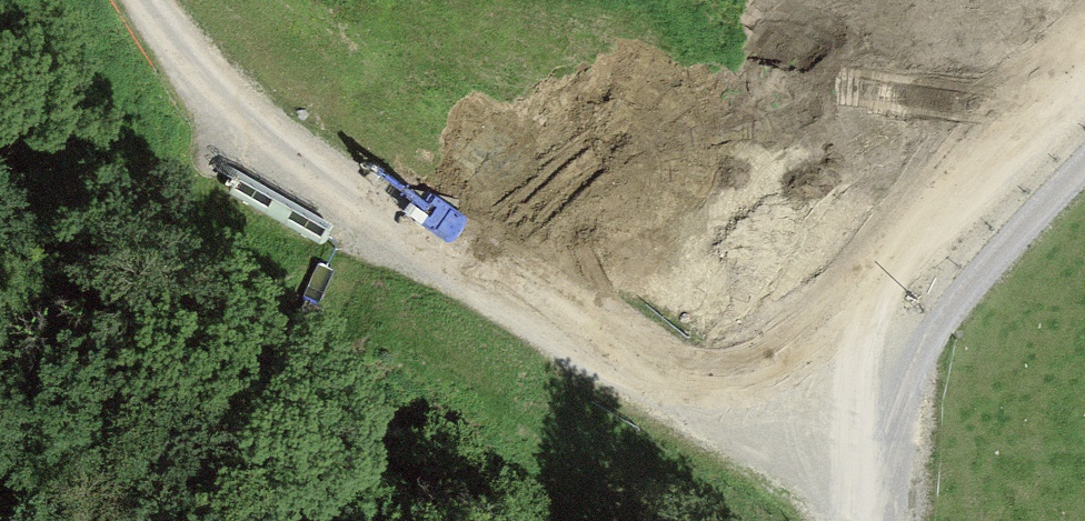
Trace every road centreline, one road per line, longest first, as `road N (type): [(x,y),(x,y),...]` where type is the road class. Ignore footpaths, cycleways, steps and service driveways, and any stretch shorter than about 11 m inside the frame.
road 1 (track): [(881,505),(680,399),(216,114),(123,0)]
road 2 (track): [(881,505),(835,416),(836,326),(1084,63)]
road 3 (track): [(1084,152),(982,265),(934,335),(875,520)]
road 4 (track): [(247,520),(0,290)]

